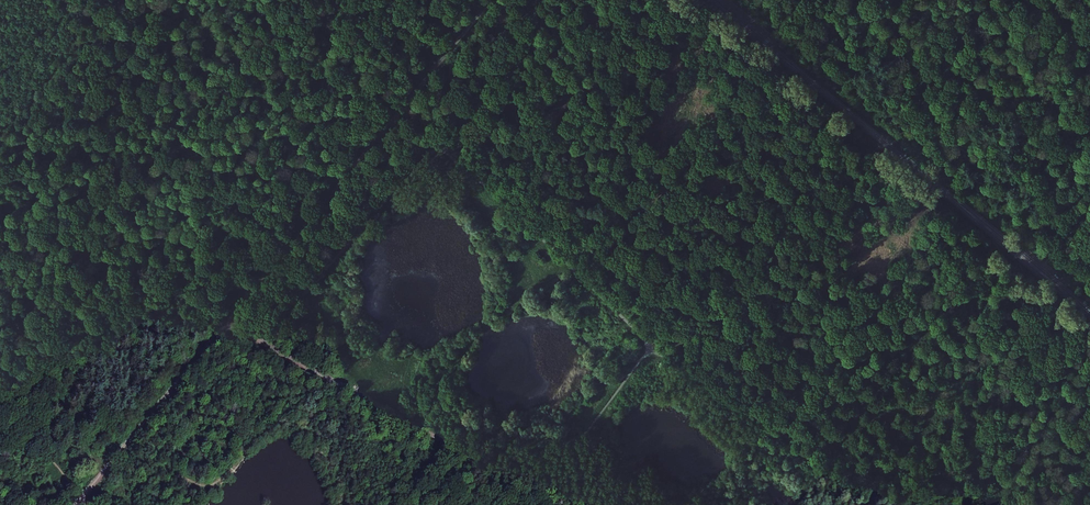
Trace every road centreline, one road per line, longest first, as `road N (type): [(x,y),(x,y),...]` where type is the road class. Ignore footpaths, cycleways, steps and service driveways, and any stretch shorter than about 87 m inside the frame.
road 1 (tertiary): [(1089,314),(712,0)]
road 2 (track): [(233,327),(516,0)]
road 3 (track): [(81,502),(233,327)]
road 4 (track): [(861,123),(963,0)]

